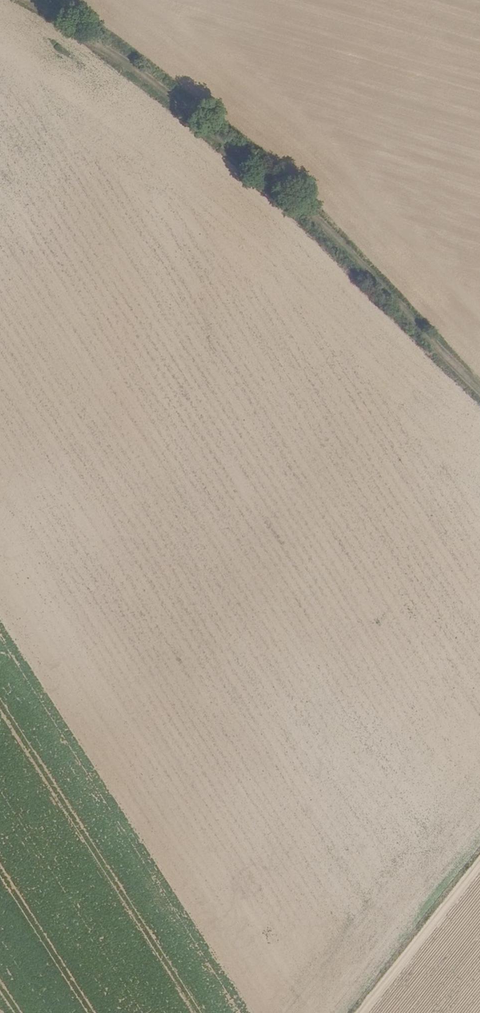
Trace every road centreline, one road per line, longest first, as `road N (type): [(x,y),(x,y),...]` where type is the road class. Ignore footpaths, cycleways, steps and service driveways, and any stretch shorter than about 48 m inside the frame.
road 1 (track): [(18,0),(91,39),(289,193),(479,389)]

